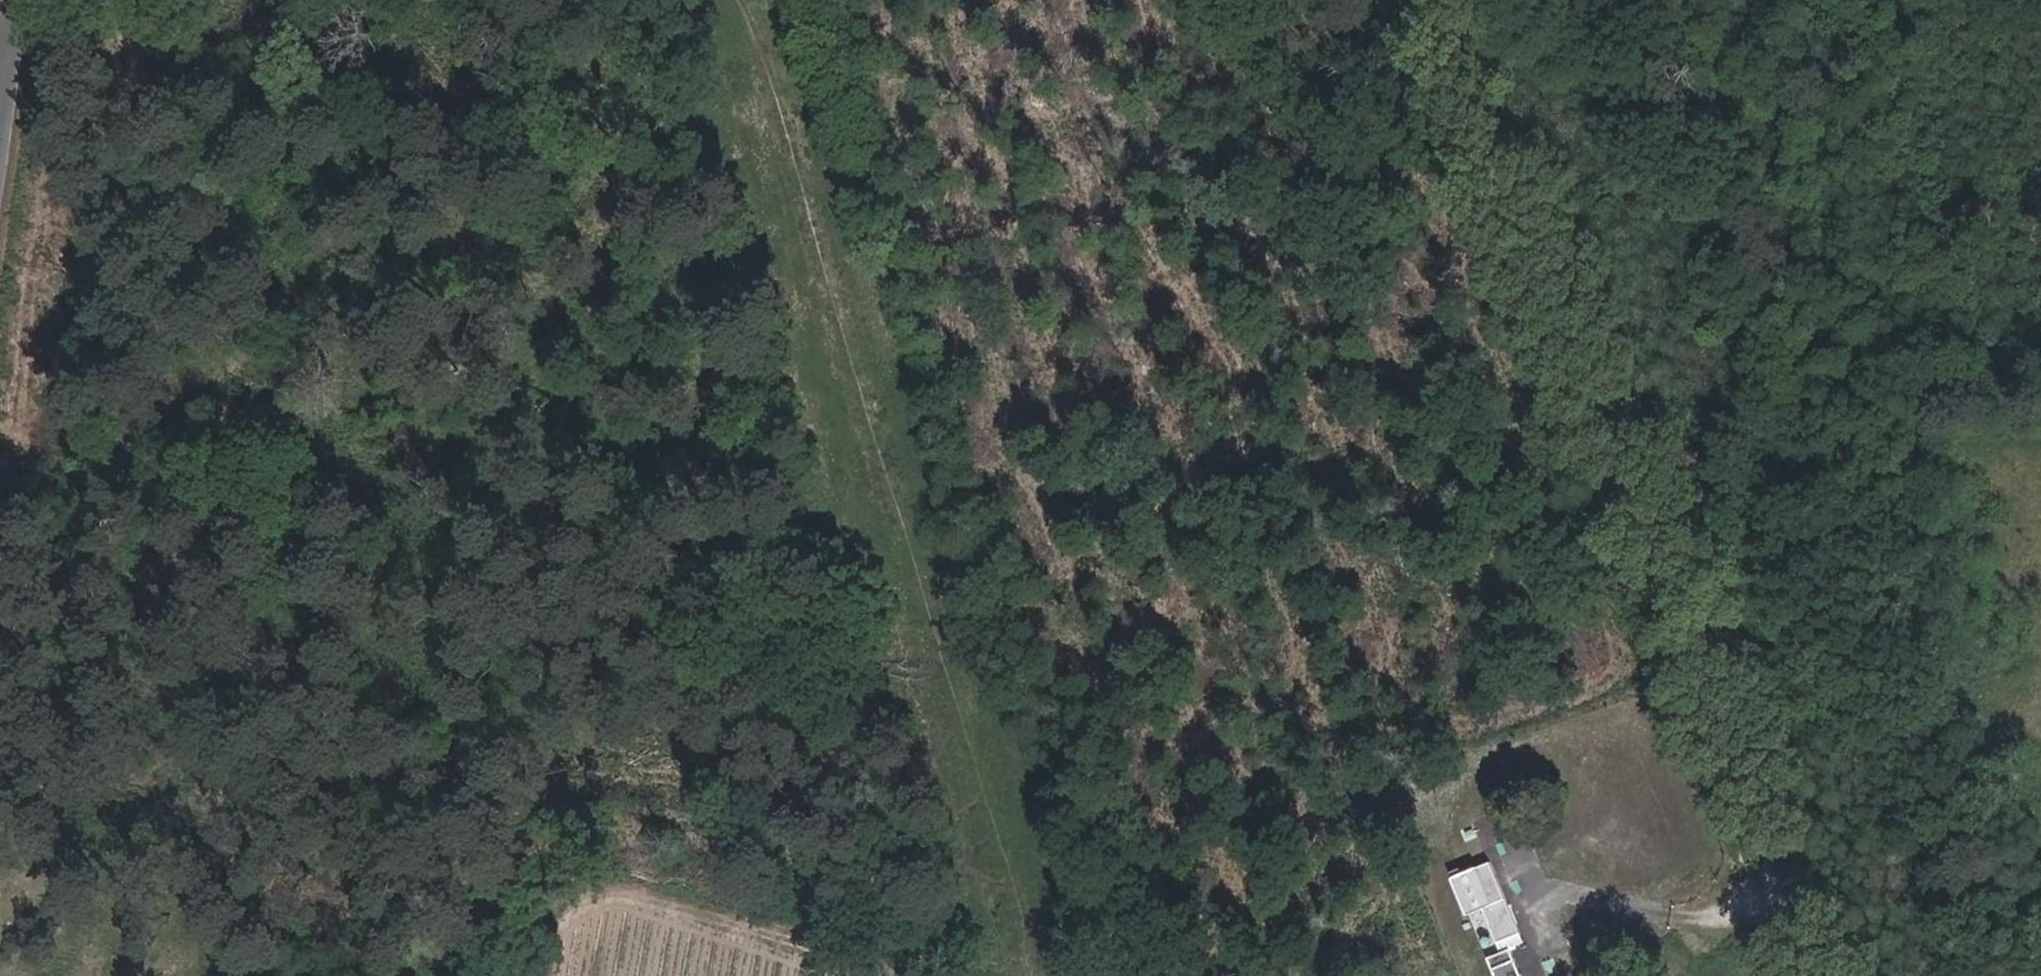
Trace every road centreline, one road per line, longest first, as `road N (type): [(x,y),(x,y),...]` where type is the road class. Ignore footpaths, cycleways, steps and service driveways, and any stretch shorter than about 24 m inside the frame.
road 1 (primary): [(1442,0),(1842,975)]
road 2 (unclassified): [(0,241),(29,0)]

